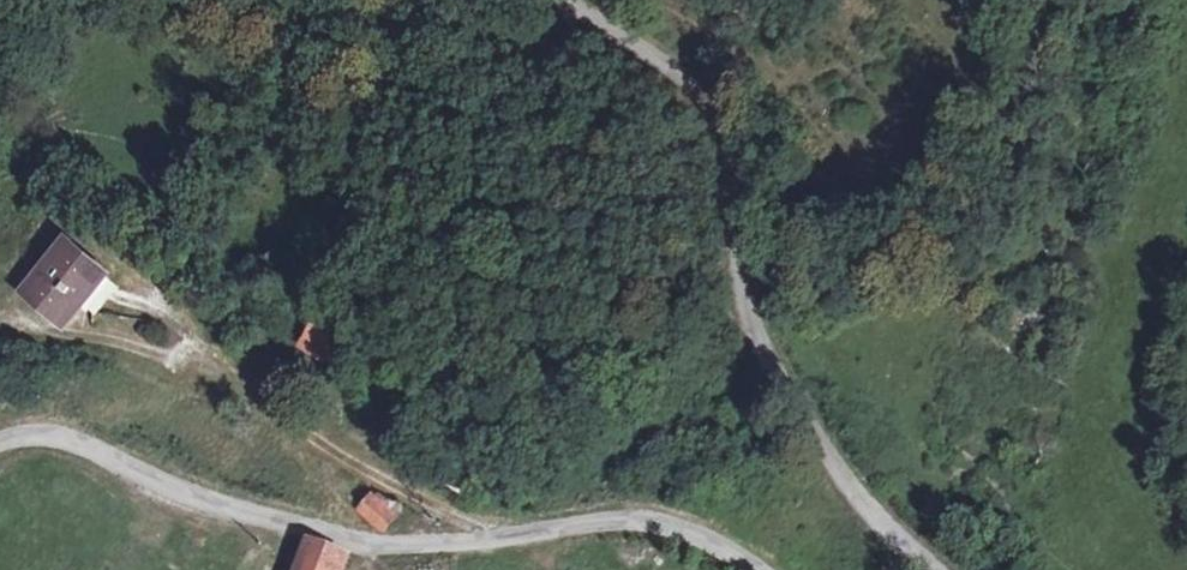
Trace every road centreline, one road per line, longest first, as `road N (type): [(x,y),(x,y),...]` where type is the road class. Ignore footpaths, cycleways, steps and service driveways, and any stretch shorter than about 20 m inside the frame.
road 1 (unclassified): [(748,569),(701,535),(655,524),(372,544),(218,509),(73,442),(36,435),(0,442)]
road 2 (unclassified): [(565,0),(610,24),(687,86),(715,133),(728,238),(754,328),(804,425),(891,534),(933,569)]
road 3 (track): [(512,536),(370,472),(304,432),(150,304),(116,297)]
road 4 (track): [(231,369),(0,320)]

